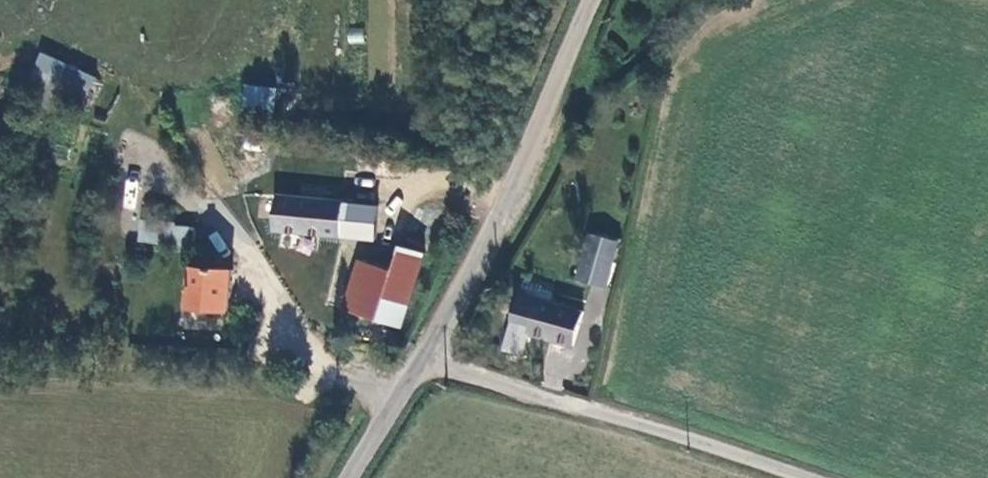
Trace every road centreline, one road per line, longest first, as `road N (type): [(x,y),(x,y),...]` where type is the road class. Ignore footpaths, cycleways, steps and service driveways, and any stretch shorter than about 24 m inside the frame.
road 1 (unclassified): [(347,477),(424,356),(501,206),(587,0)]
road 2 (track): [(424,356),(810,477)]

